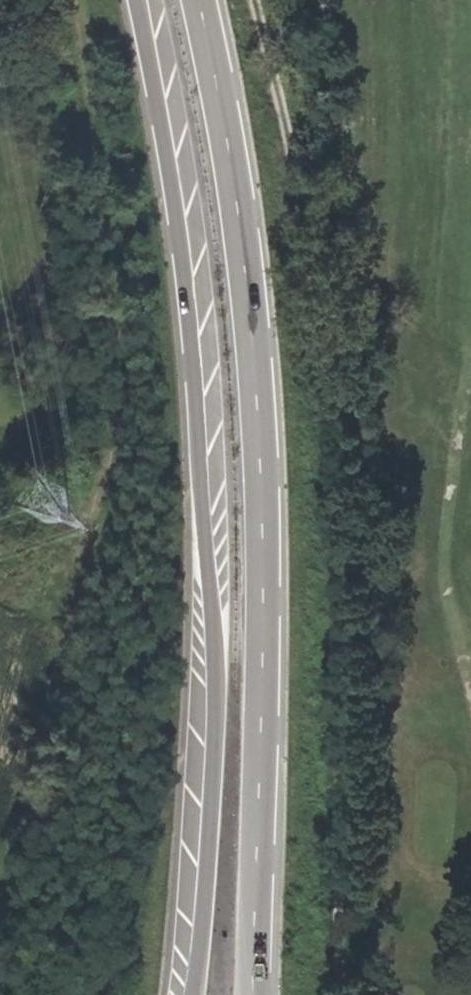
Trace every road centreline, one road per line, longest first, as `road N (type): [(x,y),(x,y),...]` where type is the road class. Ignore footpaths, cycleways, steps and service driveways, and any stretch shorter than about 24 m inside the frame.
road 1 (track): [(344,994),(340,572),(327,358),(301,194),(249,0)]
road 2 (primary): [(138,0),(176,203),(217,665),(186,994)]
road 3 (primary): [(253,994),(264,548),(257,373),(238,188),(201,0)]
road 4 (track): [(0,883),(110,434),(112,362),(99,212),(71,0)]

